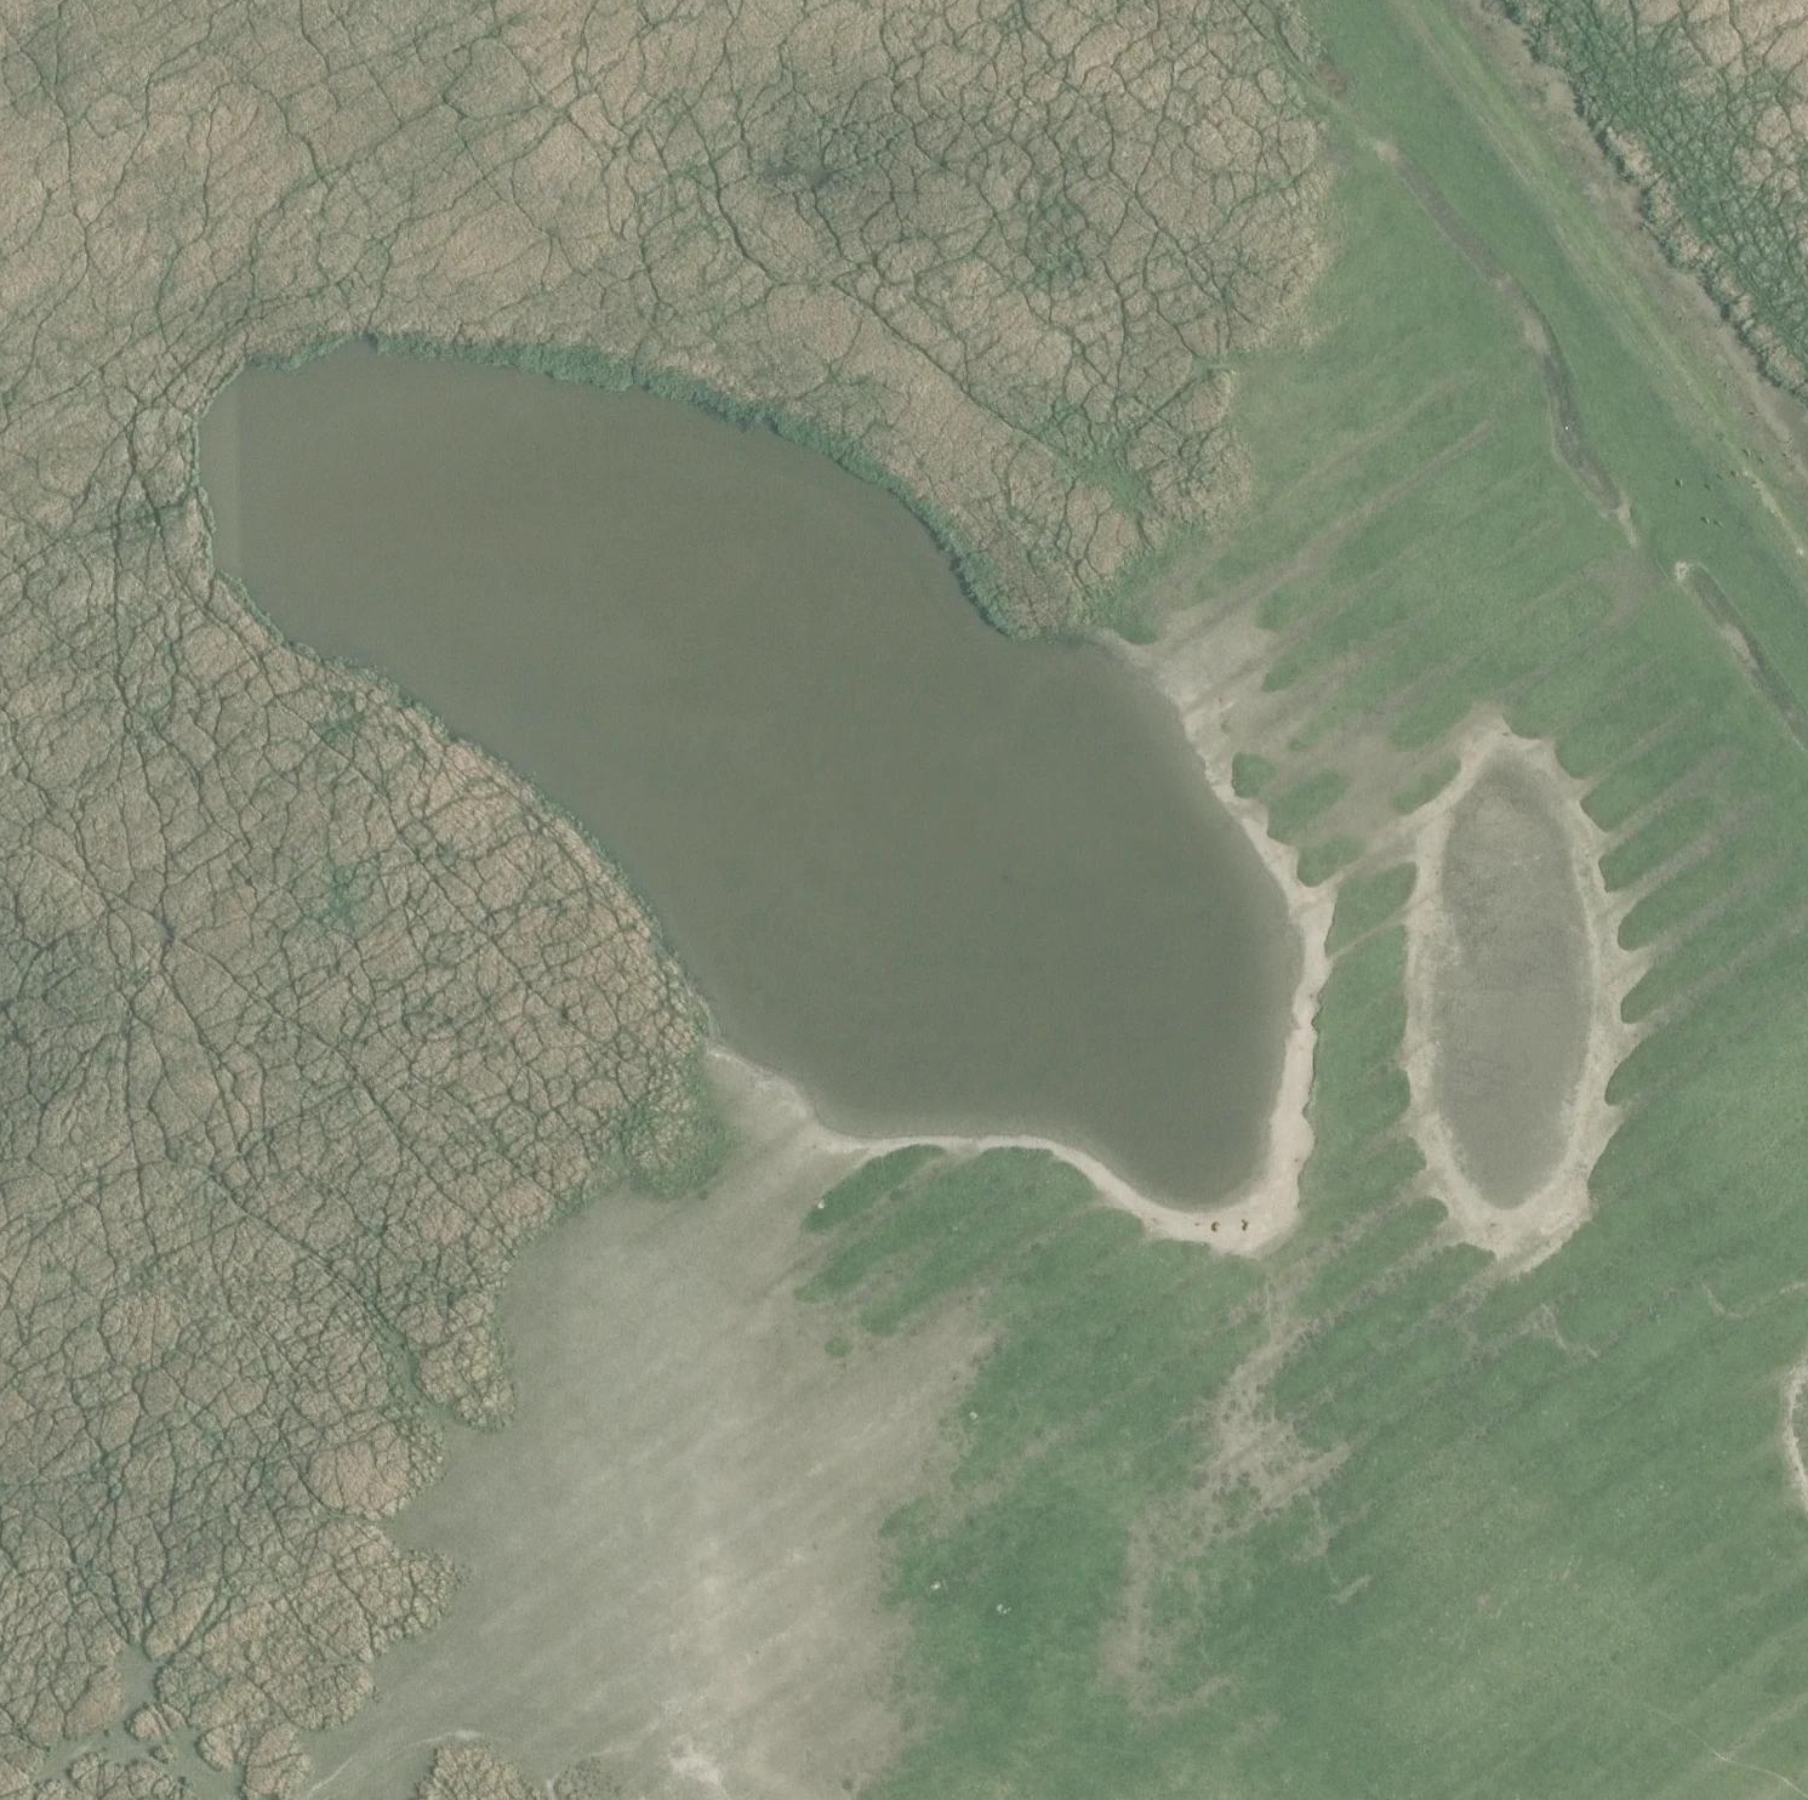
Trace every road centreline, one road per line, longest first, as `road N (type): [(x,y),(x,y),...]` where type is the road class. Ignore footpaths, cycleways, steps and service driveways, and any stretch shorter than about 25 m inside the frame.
road 1 (track): [(1400,0),(1583,262)]

